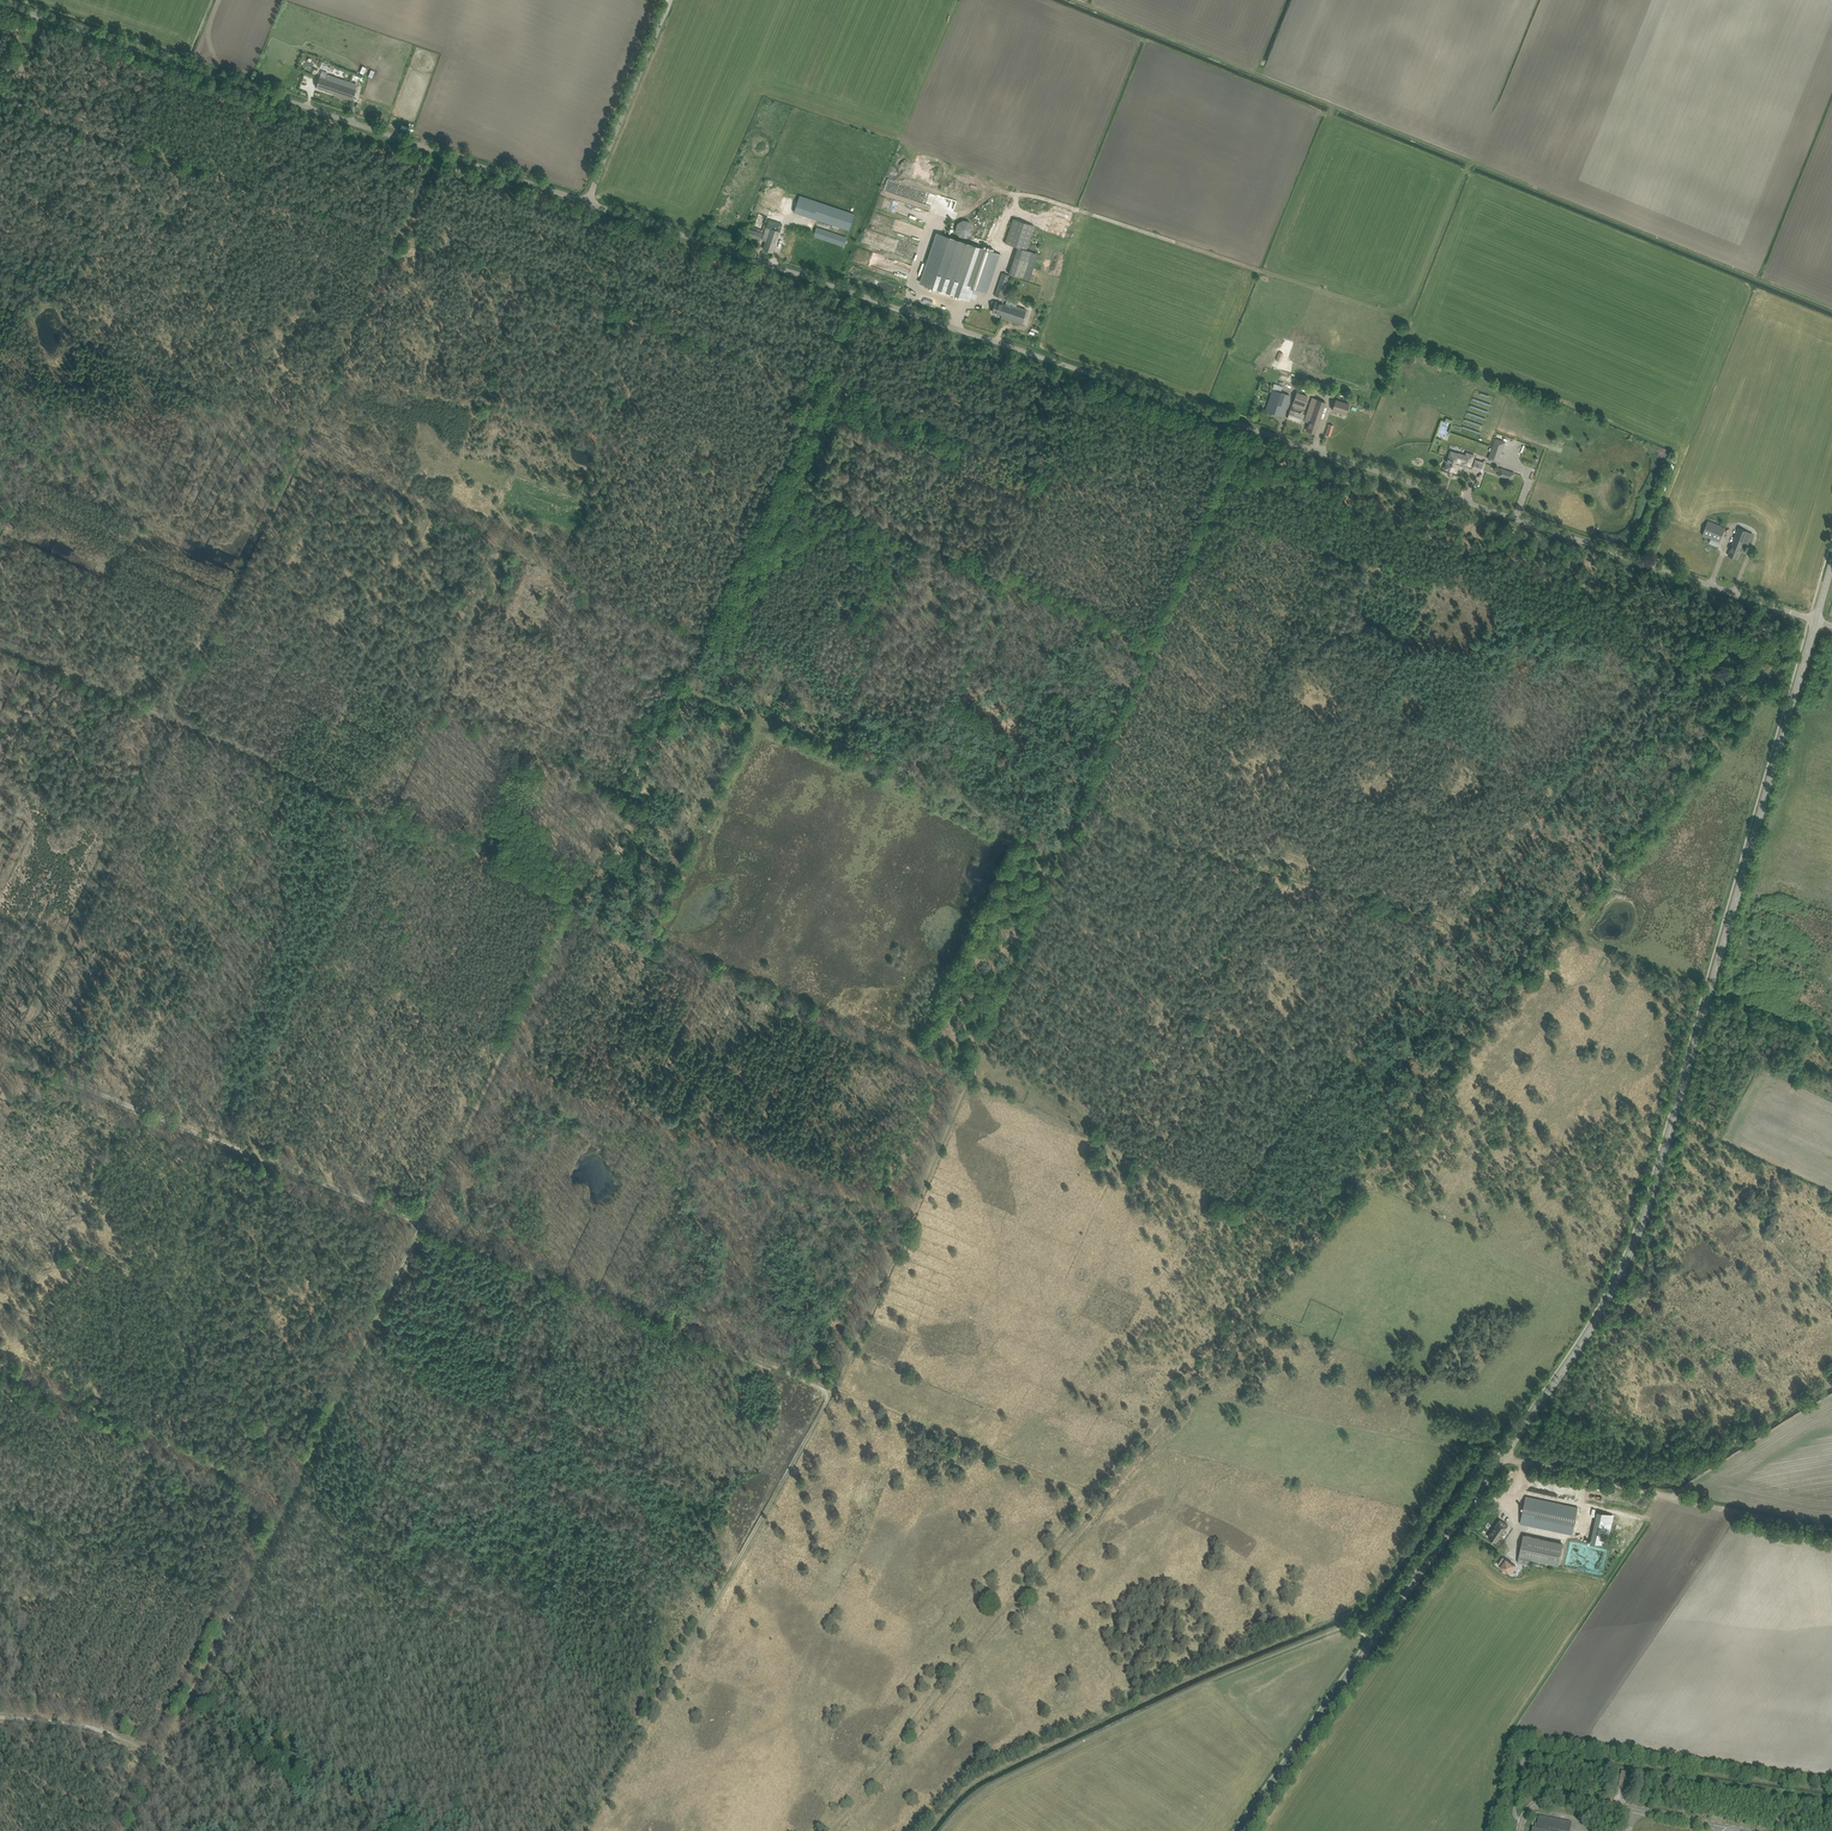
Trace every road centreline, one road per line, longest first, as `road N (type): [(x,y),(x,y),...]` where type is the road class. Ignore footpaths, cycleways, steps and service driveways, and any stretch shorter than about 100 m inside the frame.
road 1 (track): [(78,678),(577,899),(422,1223),(833,1391)]
road 2 (unclassified): [(1816,620),(587,203)]
road 3 (tertiary): [(1374,1641),(1575,1354),(1637,1237),(1816,620)]
road 4 (track): [(1248,427),(833,1391)]
road 5 (track): [(1831,309),(1476,163),(1404,317),(1029,195),(1014,206),(999,243)]
road 6 (track): [(12,1058),(422,1223),(287,1500)]
road 7 (track): [(129,1830),(287,1500),(0,1371)]
road 8 (track): [(577,899),(862,296)]
road 9 (track): [(169,718),(438,152)]
road 10 (unclassified): [(587,203),(0,4)]
road 11 (track): [(833,1391),(583,1830)]
road 12 (track): [(495,1073),(910,1212)]
road 13 (track): [(1726,997),(1688,1122),(1685,1160),(1831,1305)]
road 14 (track): [(1831,1530),(1678,1500),(1505,1454)]
road 15 (track): [(236,1830),(123,1739),(63,1723),(0,1720)]
road 16 (tertiary): [(1374,1641),(1240,1830)]
road 17 (unclassified): [(1520,1830),(1534,1803),(1560,1794),(1724,1827)]
road 18 (unclassified): [(587,203),(670,0)]
road 19 (track): [(1188,1389),(1101,1496)]
road 20 (track): [(1710,992),(1831,1038)]

